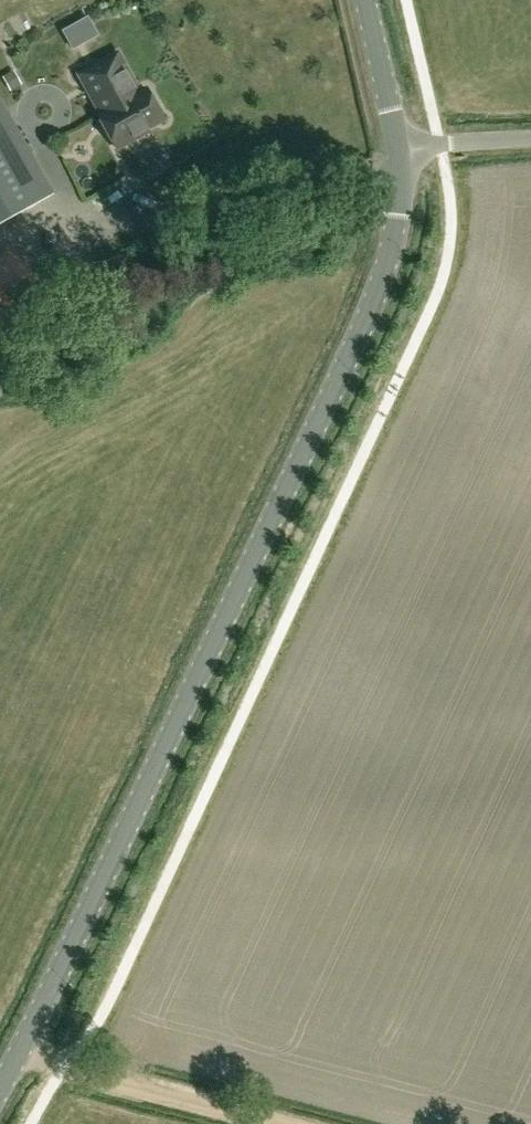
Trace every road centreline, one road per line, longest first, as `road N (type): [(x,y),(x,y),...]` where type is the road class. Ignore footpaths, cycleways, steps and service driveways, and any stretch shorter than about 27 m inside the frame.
road 1 (tertiary): [(0,1089),(379,292),(396,234),(399,152)]
road 2 (track): [(16,1057),(271,1123)]
road 3 (tertiary): [(399,152),(365,0)]
road 4 (unclassified): [(399,152),(530,142)]

